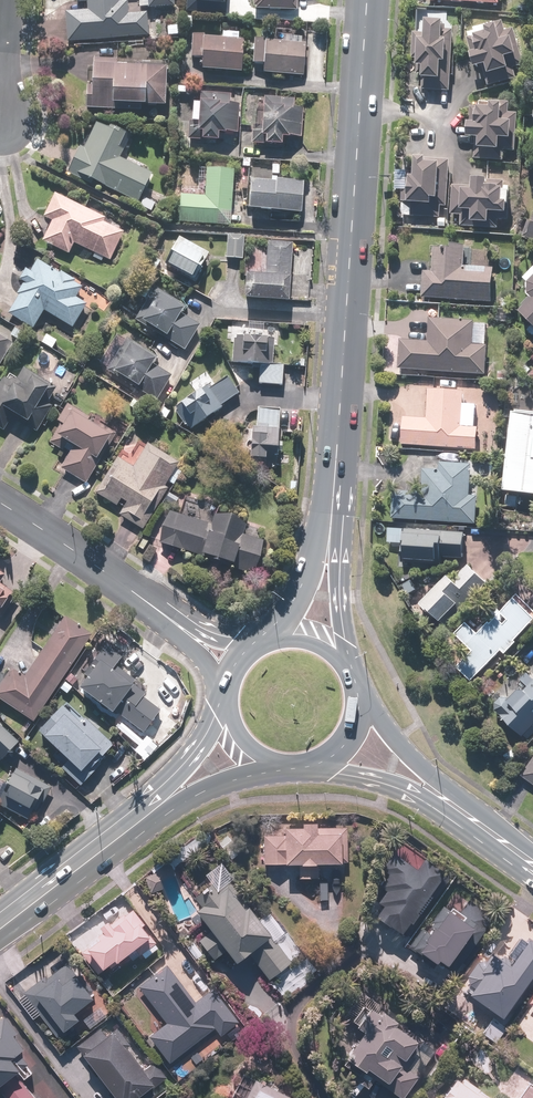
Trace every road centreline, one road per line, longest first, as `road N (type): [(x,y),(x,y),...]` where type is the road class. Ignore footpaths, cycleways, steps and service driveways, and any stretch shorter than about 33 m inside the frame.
road 1 (primary): [(333,506),(366,0)]
road 2 (primary): [(0,917),(159,793)]
road 3 (tertiary): [(157,611),(0,503)]
road 4 (primary): [(333,506),(342,660)]
road 5 (primary): [(279,633),(333,506)]
road 6 (secondary): [(532,861),(430,787)]
road 7 (secondary): [(430,787),(309,760)]

